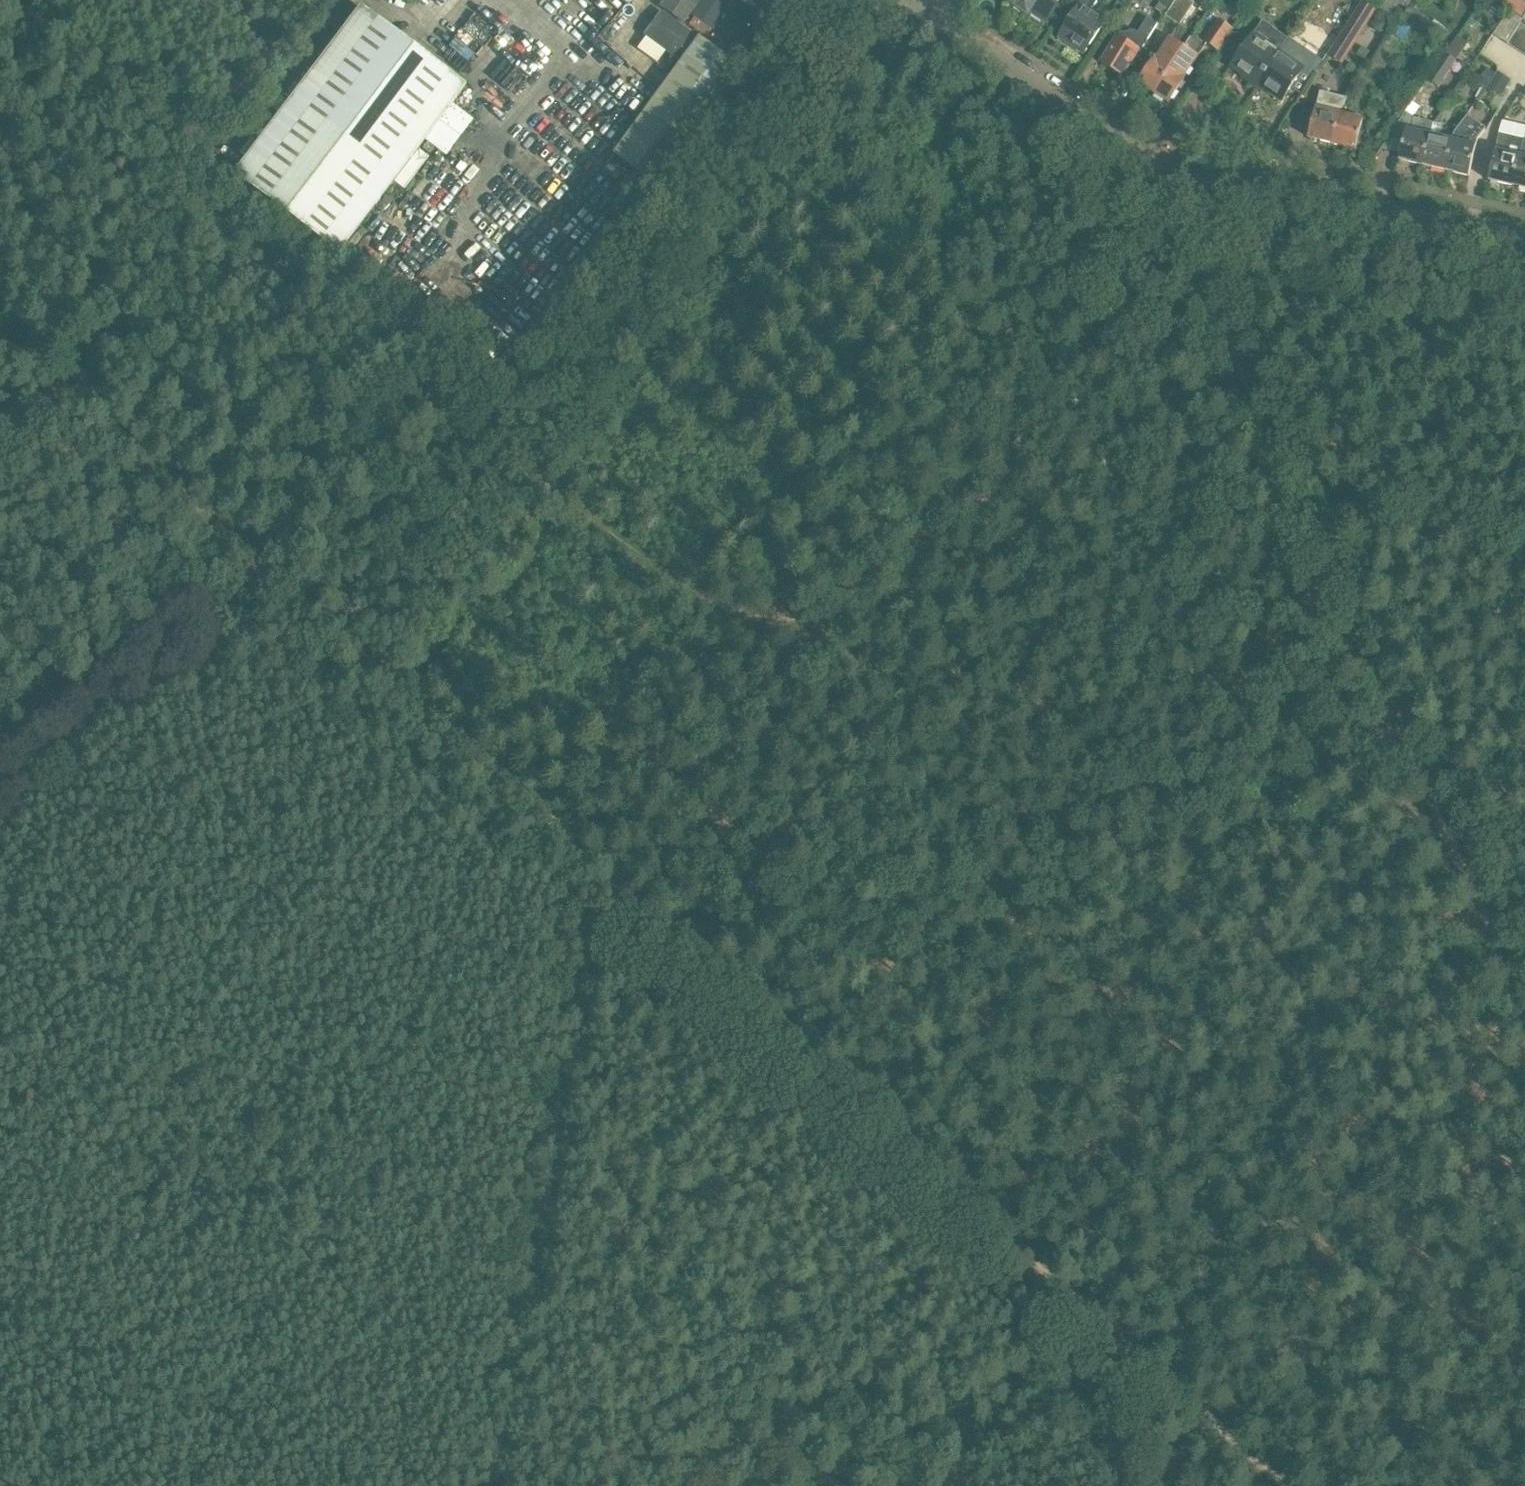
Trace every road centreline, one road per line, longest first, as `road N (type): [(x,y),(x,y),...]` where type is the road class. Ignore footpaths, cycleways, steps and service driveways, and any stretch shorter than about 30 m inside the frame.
road 1 (track): [(1296,1485),(398,673)]
road 2 (residential): [(1524,243),(1157,160),(1117,143),(928,13)]
road 3 (track): [(260,553),(0,309)]
road 4 (track): [(398,673),(260,553)]
road 5 (track): [(0,1394),(103,1485)]

